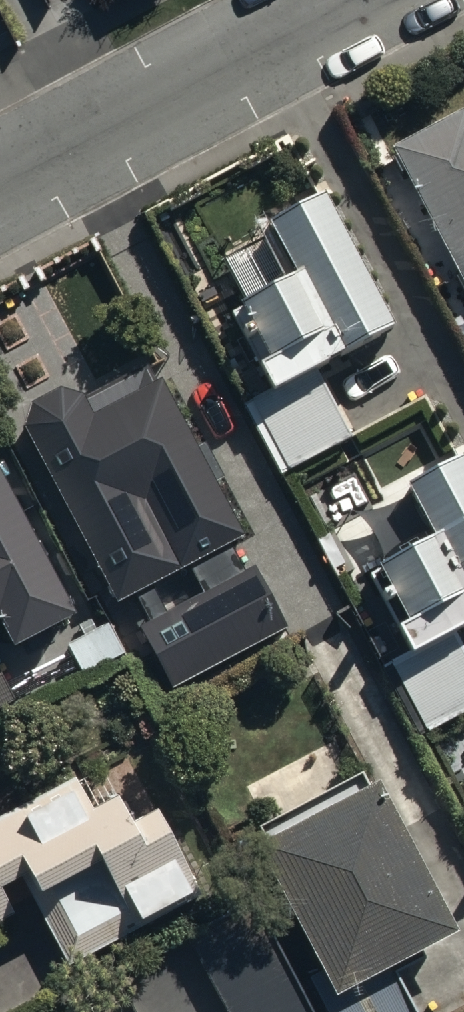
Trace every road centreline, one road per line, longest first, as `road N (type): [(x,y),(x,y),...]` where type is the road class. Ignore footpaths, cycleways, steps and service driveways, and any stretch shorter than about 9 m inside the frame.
road 1 (residential): [(0,194),(370,0)]

